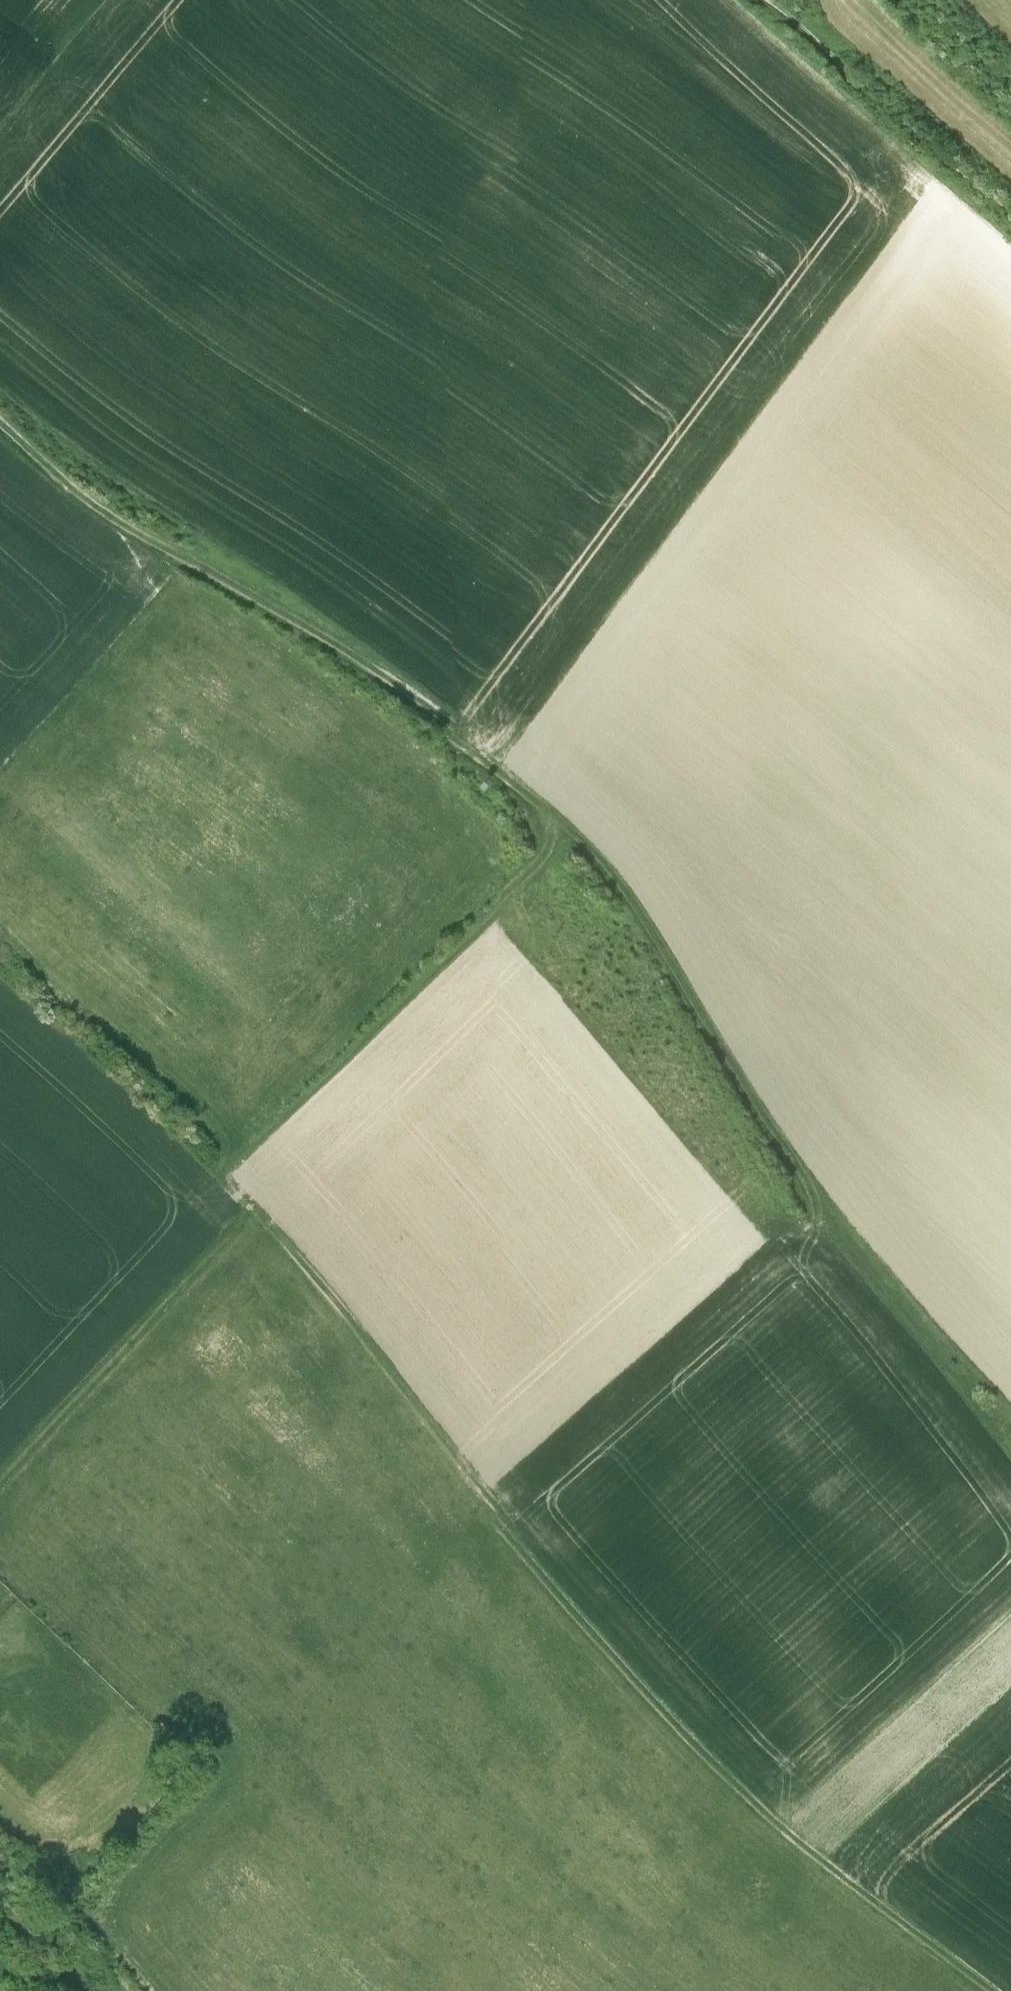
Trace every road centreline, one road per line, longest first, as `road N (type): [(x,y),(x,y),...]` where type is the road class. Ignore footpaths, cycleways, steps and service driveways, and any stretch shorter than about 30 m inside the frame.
road 1 (track): [(840,1197),(630,865),(586,820),(384,662),(102,497),(0,411)]
road 2 (unclassified): [(95,1990),(0,1895)]

